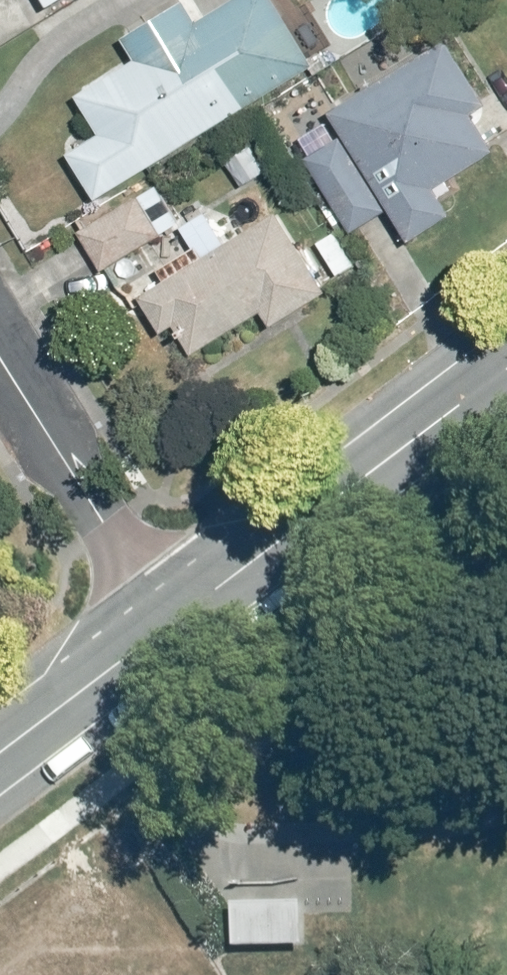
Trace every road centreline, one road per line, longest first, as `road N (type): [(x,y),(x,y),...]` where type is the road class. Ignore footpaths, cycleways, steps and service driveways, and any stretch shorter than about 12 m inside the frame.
road 1 (tertiary): [(506,379),(177,621)]
road 2 (residential): [(177,621),(137,577),(0,353)]
road 3 (tertiary): [(177,621),(0,756)]

